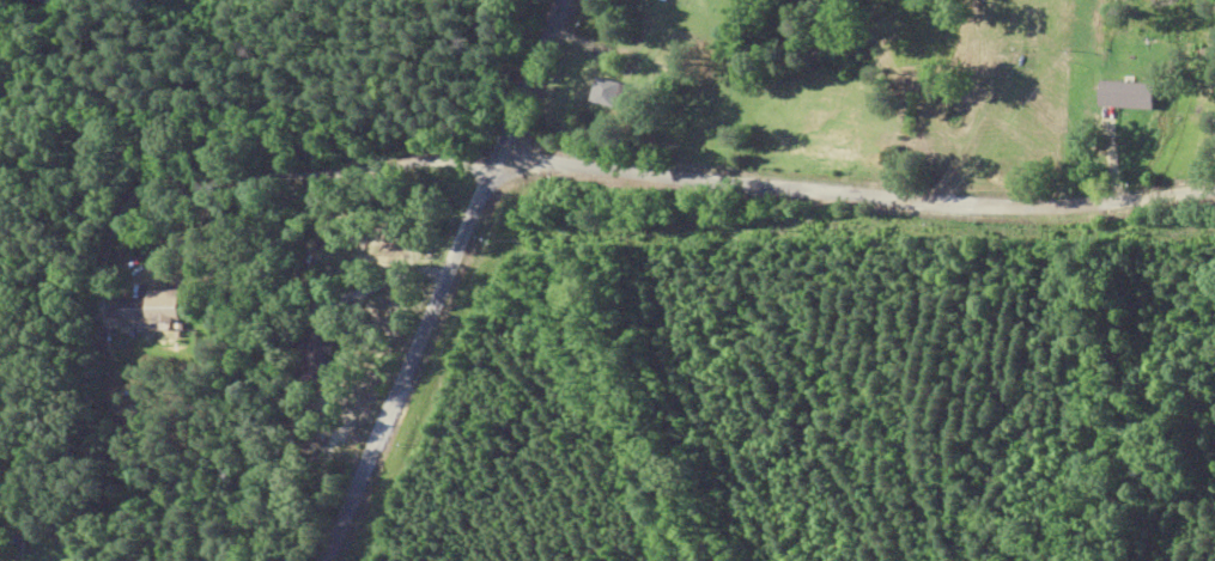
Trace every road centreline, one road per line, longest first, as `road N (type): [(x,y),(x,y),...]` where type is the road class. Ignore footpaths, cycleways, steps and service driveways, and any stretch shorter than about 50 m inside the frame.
road 1 (residential): [(1214,196),(492,163)]
road 2 (residential): [(323,560),(563,0)]
road 3 (residential): [(0,170),(492,163)]

